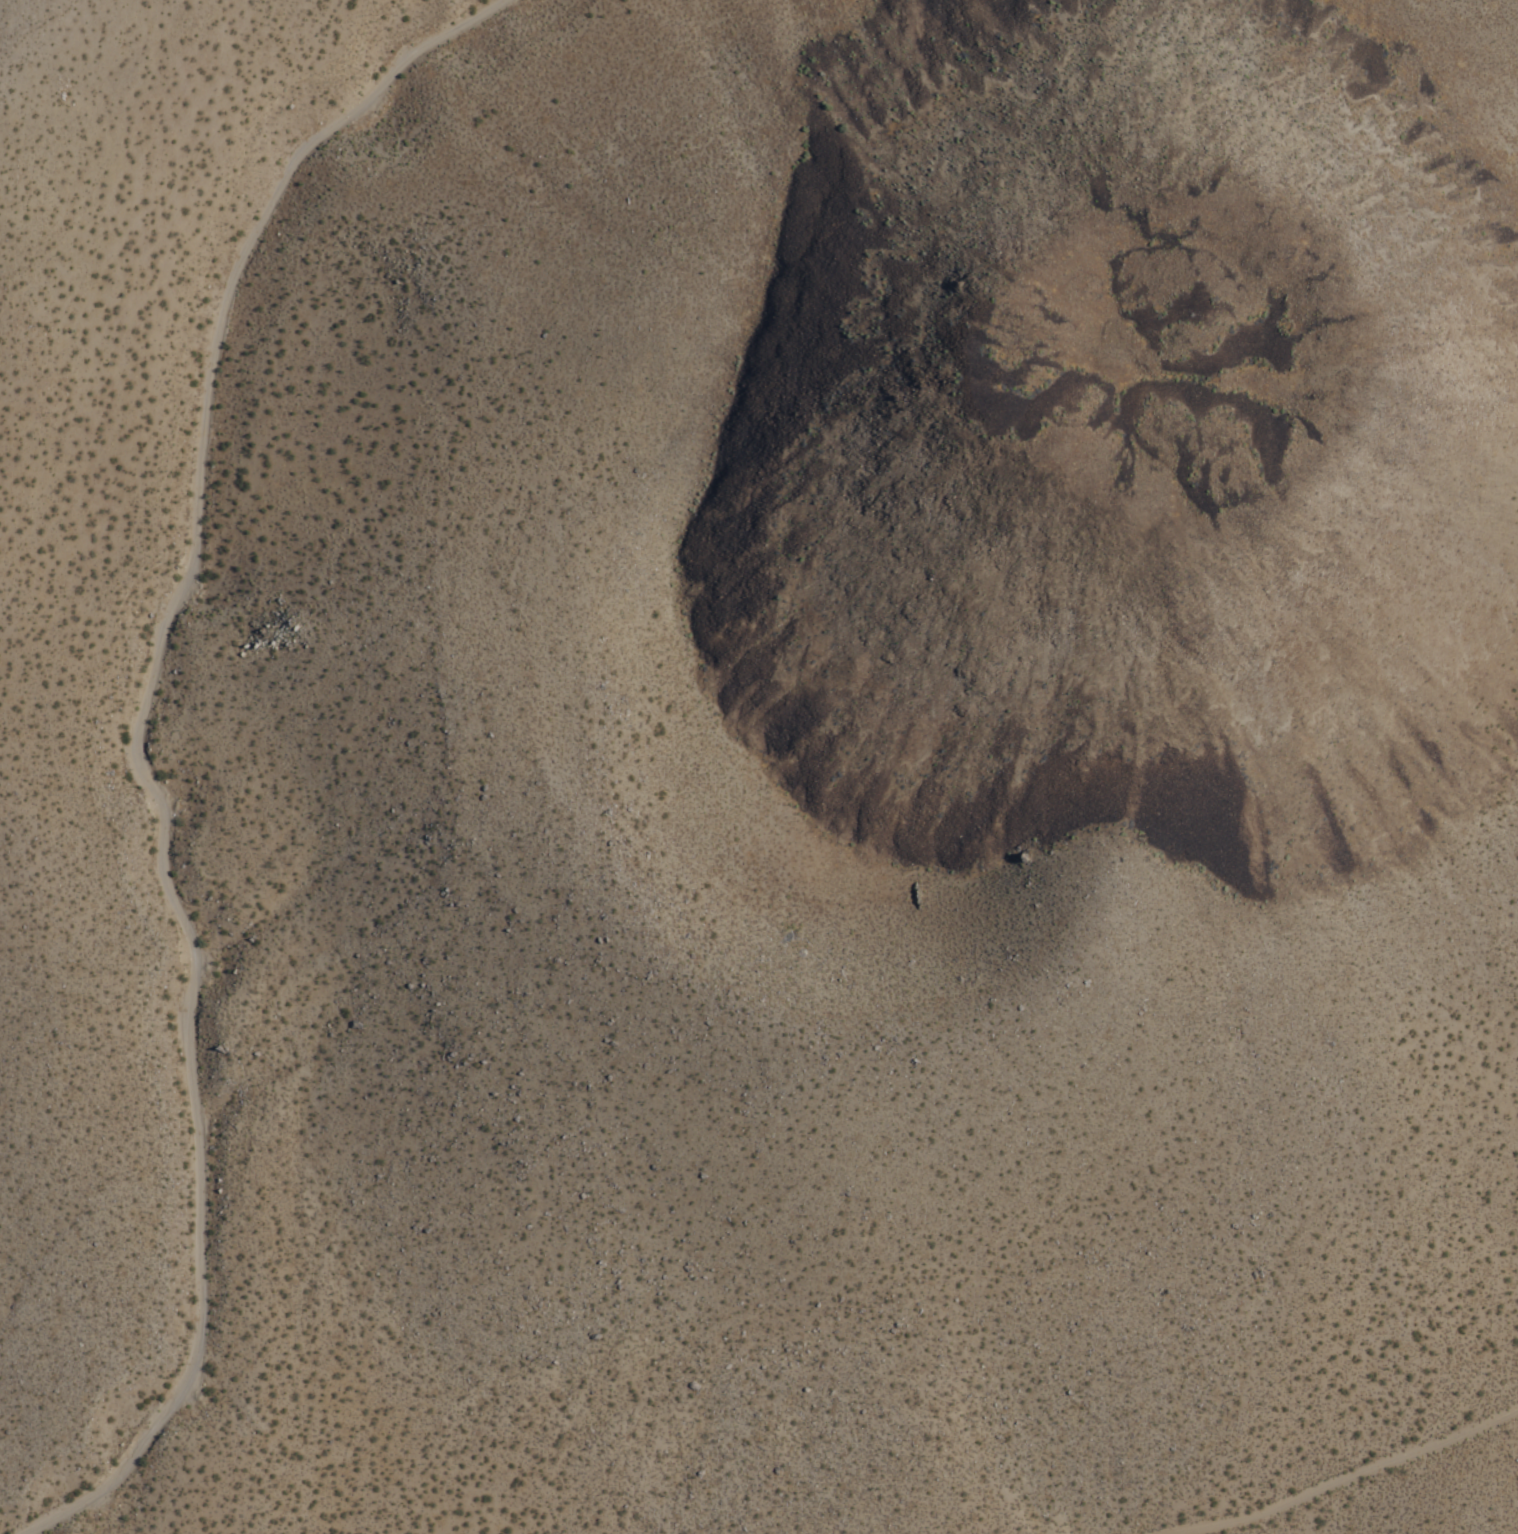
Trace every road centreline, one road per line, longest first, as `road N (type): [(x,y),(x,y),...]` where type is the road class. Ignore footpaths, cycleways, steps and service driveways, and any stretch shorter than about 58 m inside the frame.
road 1 (track): [(1517,1404),(1259,1510),(1158,1533)]

